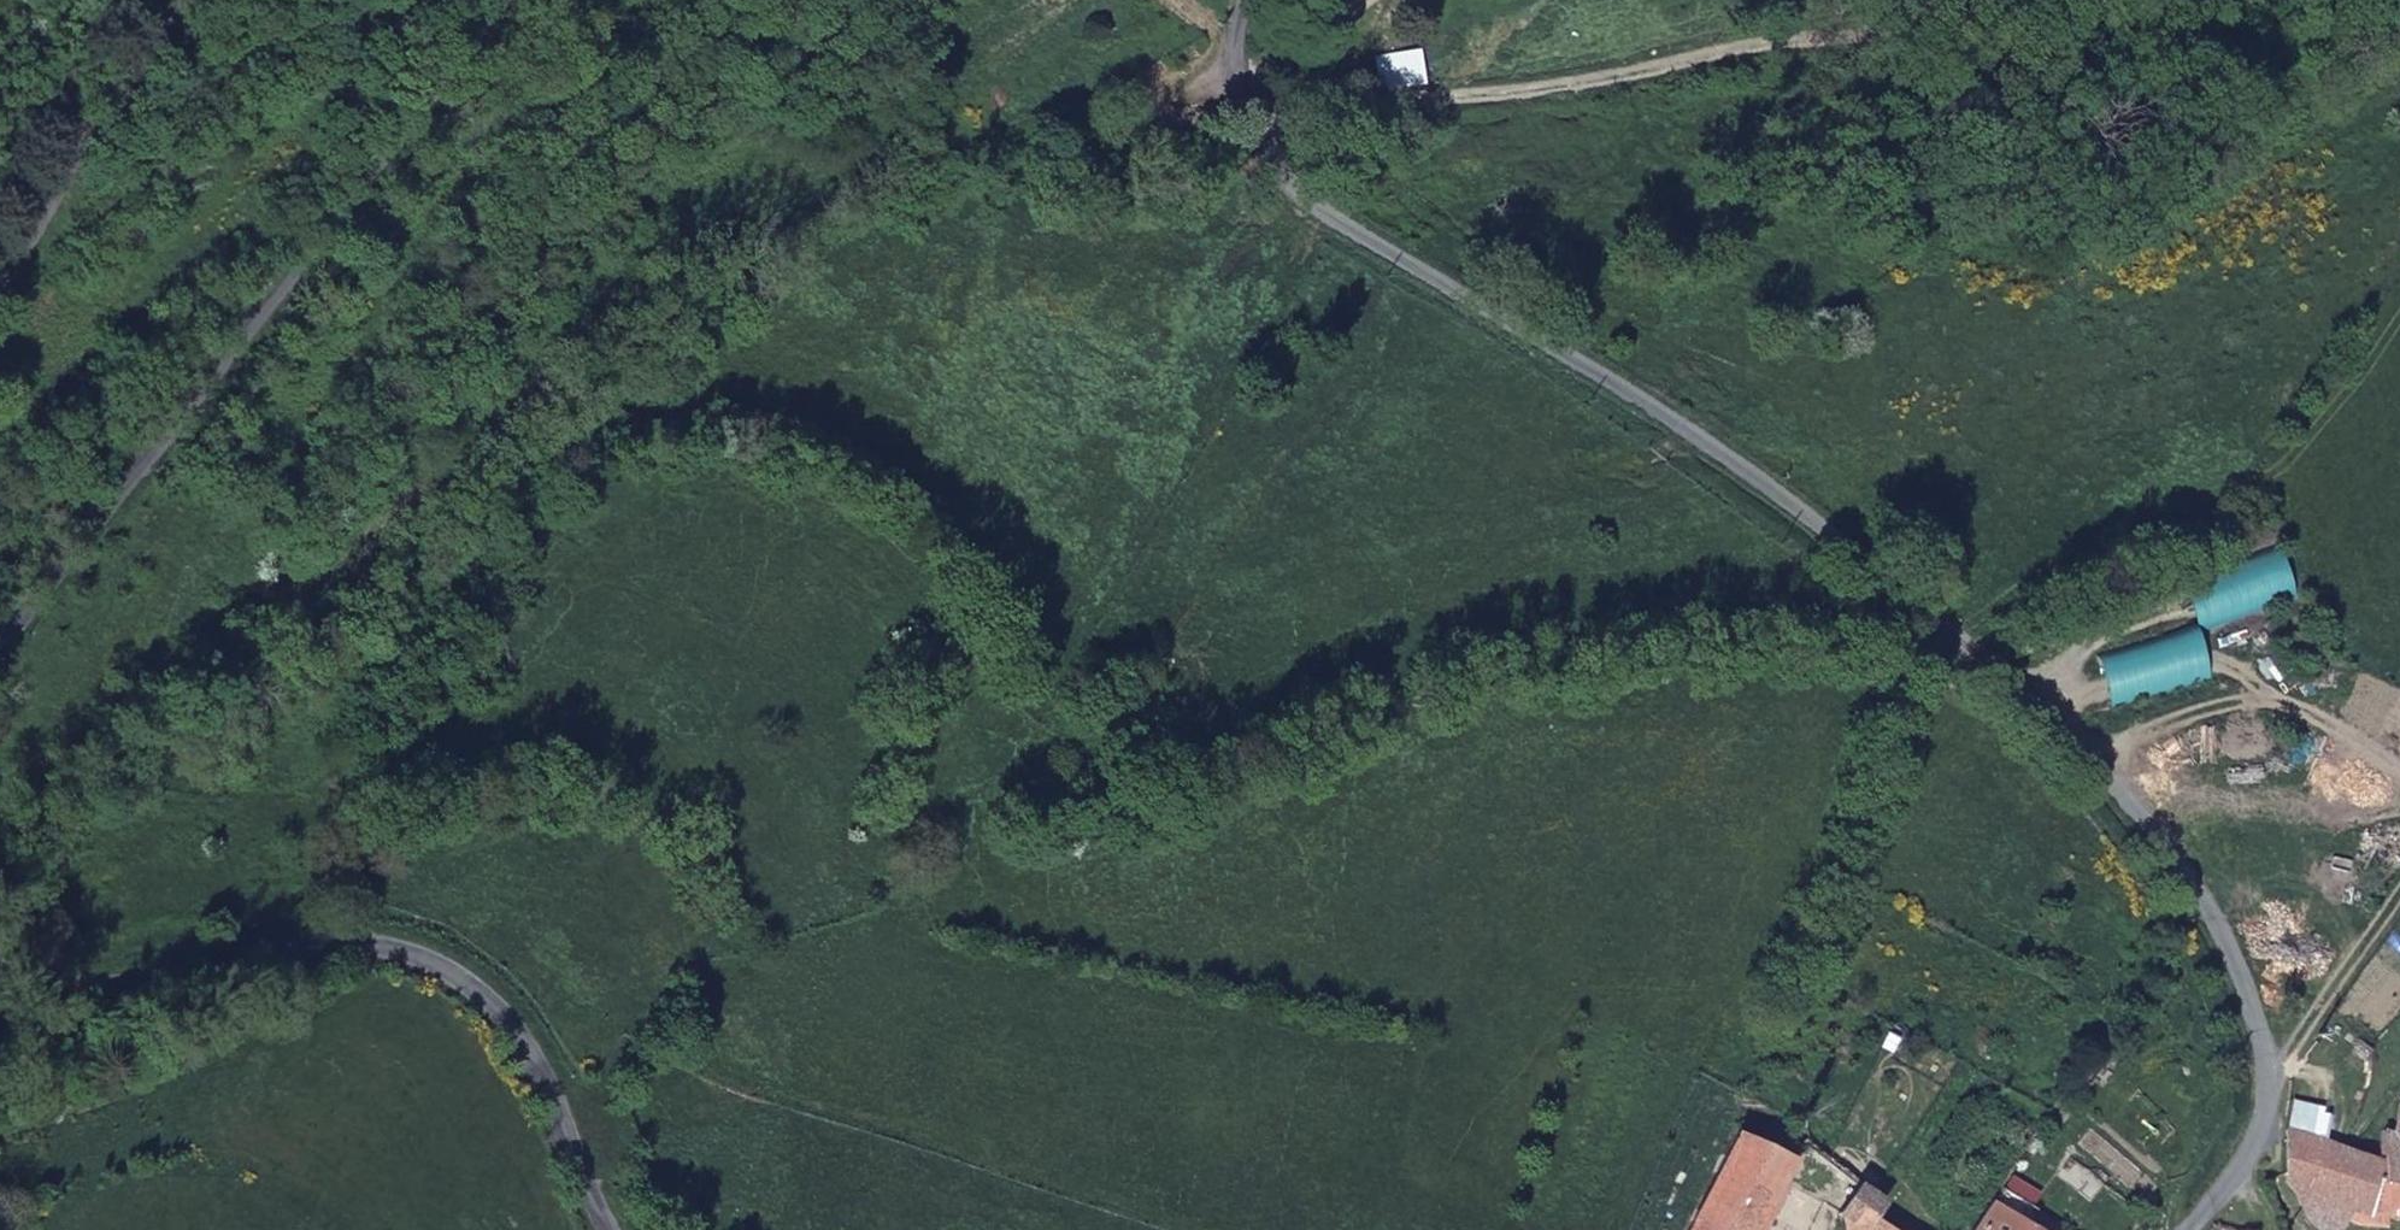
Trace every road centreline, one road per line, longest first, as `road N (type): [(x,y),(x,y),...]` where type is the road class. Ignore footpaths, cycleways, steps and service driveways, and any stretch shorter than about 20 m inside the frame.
road 1 (unclassified): [(2272,1077),(2249,995),(2211,916),(2158,838),(2016,681),(1720,454),(1289,184),(1252,135),(1239,92),(1236,53),(1245,0)]
road 2 (secondary): [(502,0),(392,131),(0,647)]
road 3 (secondary): [(0,969),(56,991),(134,989),(313,947),(411,956),(465,982),(508,1021),(546,1084),(605,1229)]
road 4 (track): [(1239,92),(1518,91),(1767,51),(1885,0)]
road 5 (unclassified): [(0,311),(47,215),(82,51),(117,0)]
road 6 (track): [(2272,1077),(2399,887)]
road 7 (secondary): [(2191,1229),(2246,1164),(2272,1077)]

